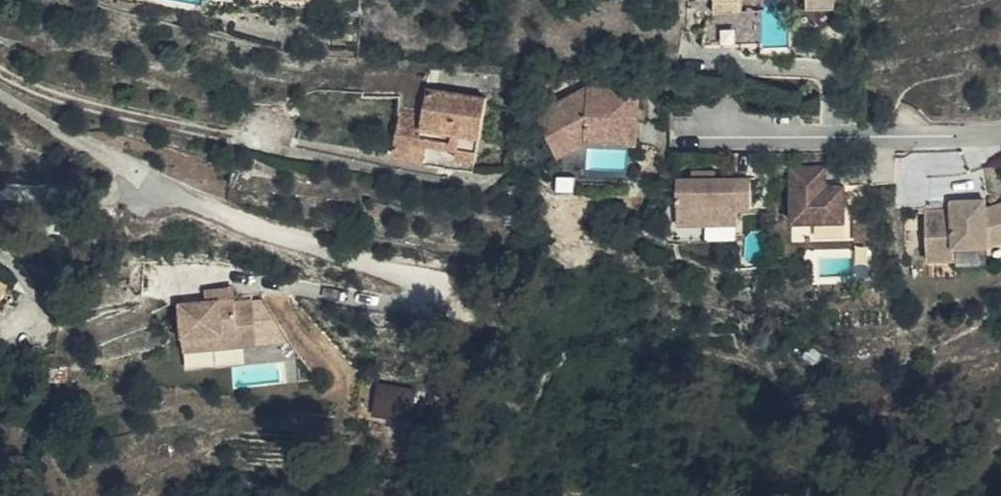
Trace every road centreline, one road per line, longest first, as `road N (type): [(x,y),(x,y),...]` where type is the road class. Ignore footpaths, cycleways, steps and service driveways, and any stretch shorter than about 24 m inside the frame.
road 1 (unclassified): [(430,282),(179,196),(0,97)]
road 2 (residential): [(711,133),(1000,132)]

